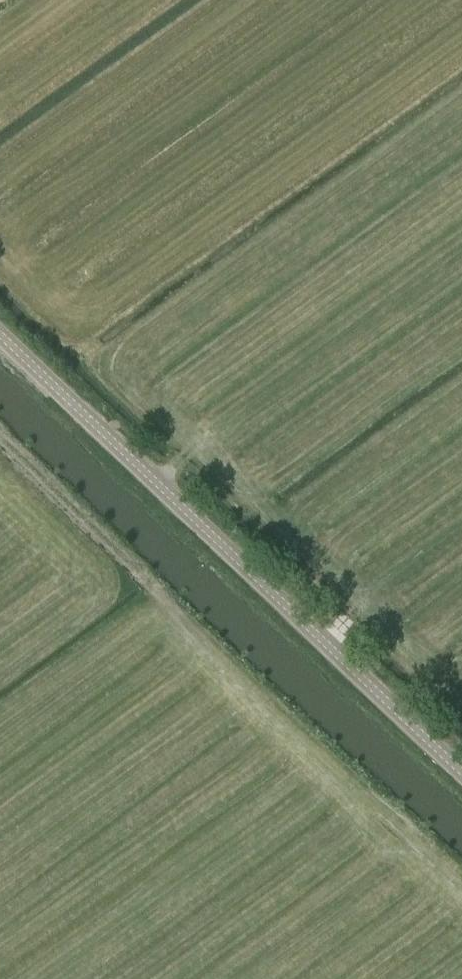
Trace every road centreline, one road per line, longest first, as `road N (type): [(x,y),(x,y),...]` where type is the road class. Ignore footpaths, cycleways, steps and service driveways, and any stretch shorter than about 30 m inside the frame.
road 1 (track): [(0,438),(461,881)]
road 2 (tertiary): [(461,769),(0,337)]

